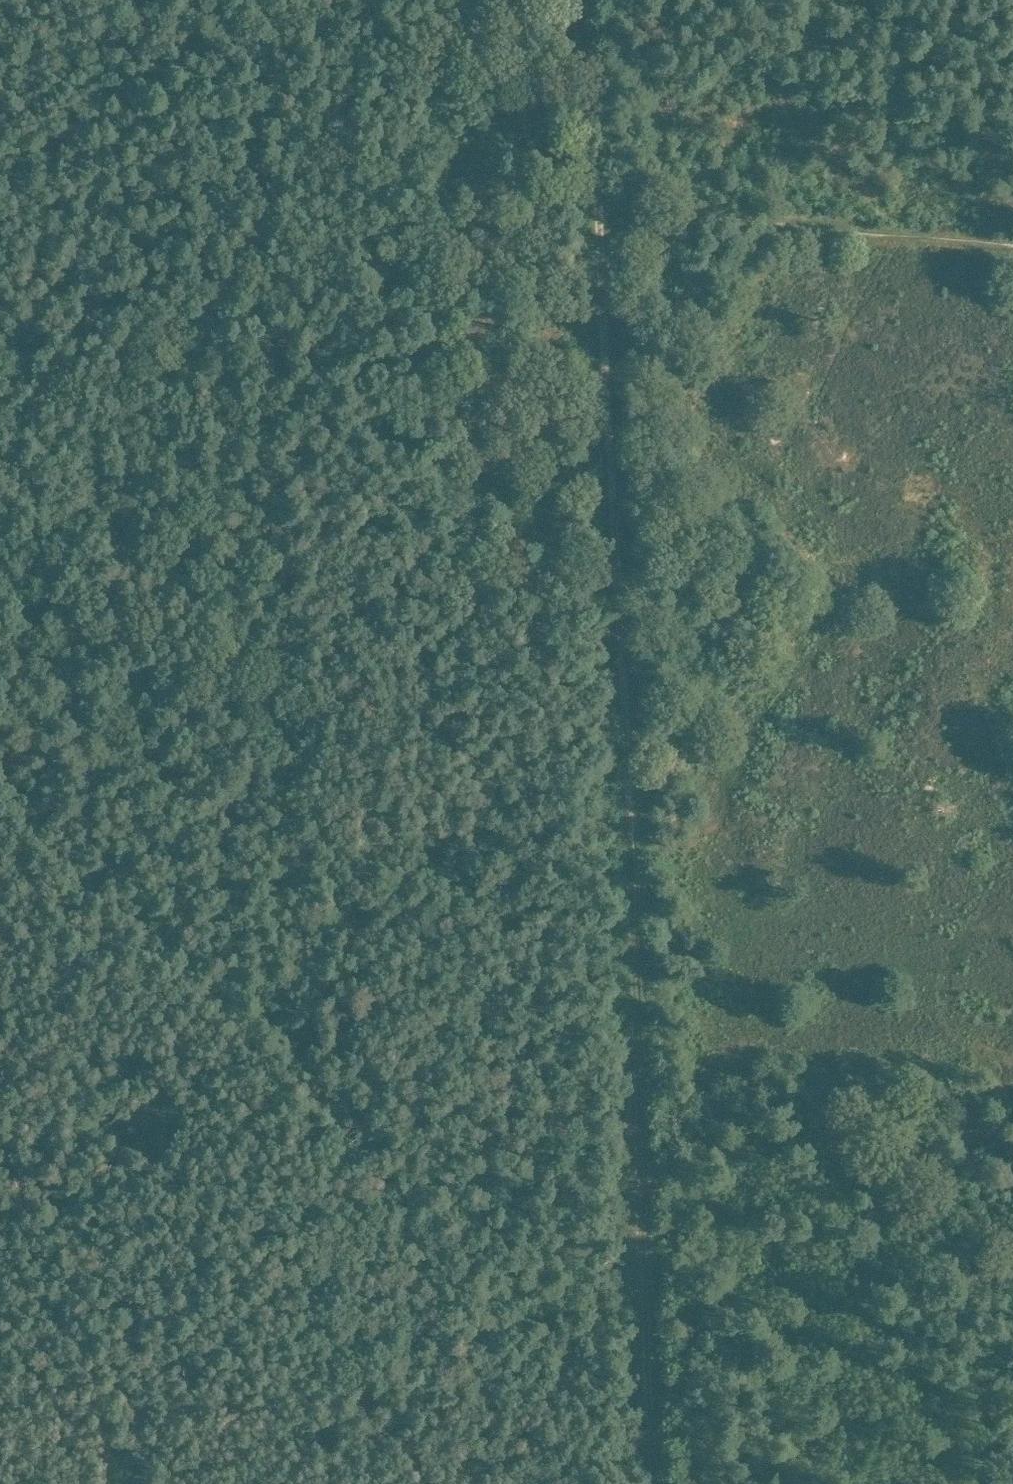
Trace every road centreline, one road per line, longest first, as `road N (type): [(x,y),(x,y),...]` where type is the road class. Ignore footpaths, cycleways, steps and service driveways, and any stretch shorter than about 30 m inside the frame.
road 1 (track): [(599,217),(654,1483)]
road 2 (track): [(586,0),(599,217)]

